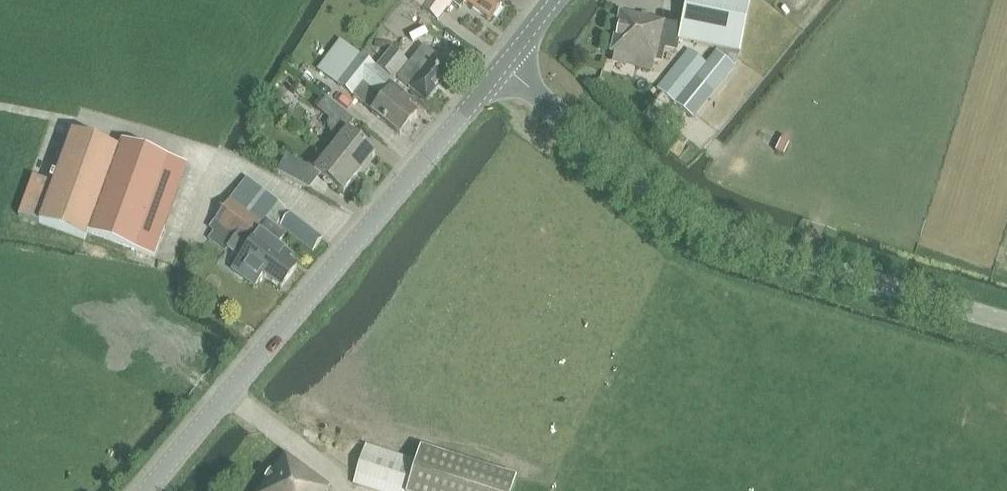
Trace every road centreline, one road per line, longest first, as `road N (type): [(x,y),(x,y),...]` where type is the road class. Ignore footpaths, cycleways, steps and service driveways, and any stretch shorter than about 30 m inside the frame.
road 1 (tertiary): [(1006,320),(698,218),(506,67)]
road 2 (tertiary): [(146,490),(506,67)]

